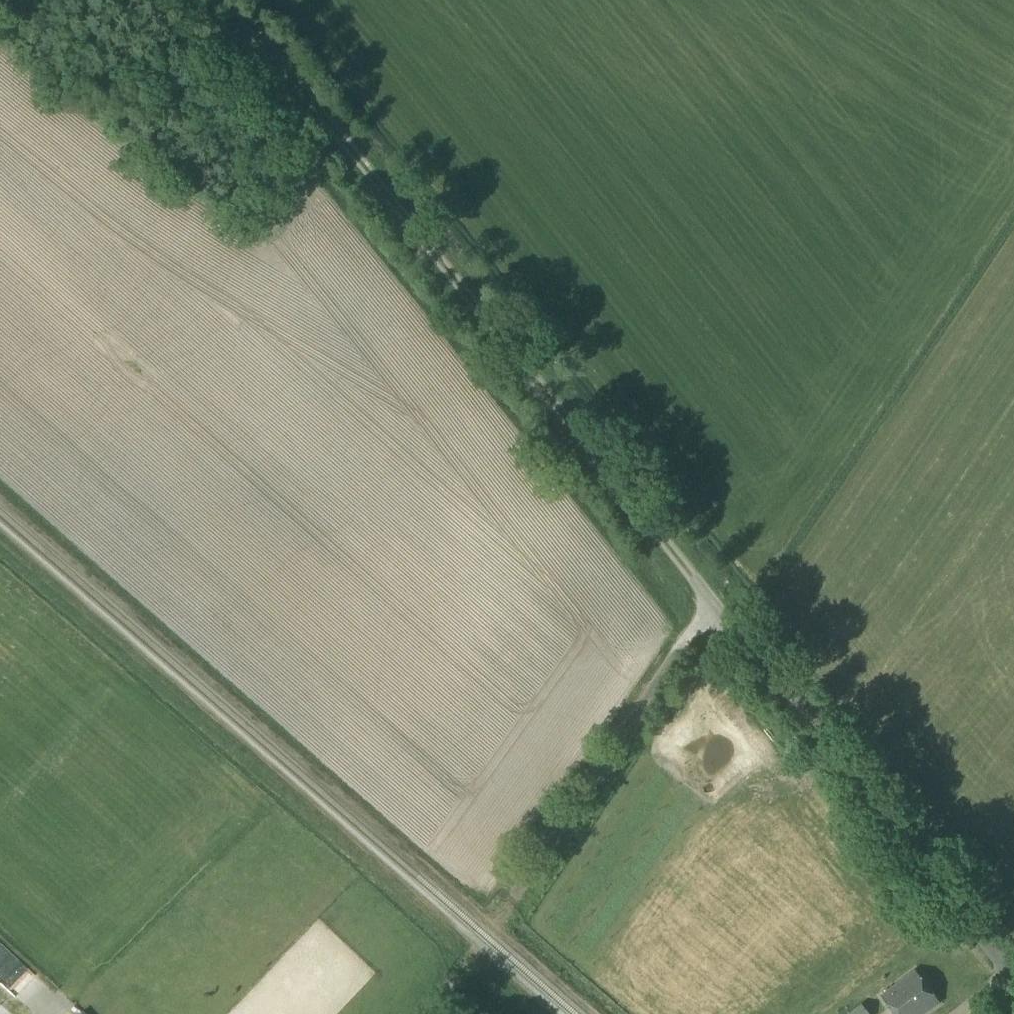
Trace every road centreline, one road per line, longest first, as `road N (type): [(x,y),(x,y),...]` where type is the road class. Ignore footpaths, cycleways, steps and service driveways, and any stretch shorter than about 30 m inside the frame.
road 1 (track): [(1013,979),(226,0)]
road 2 (unclassified): [(498,922),(681,648),(720,615)]

